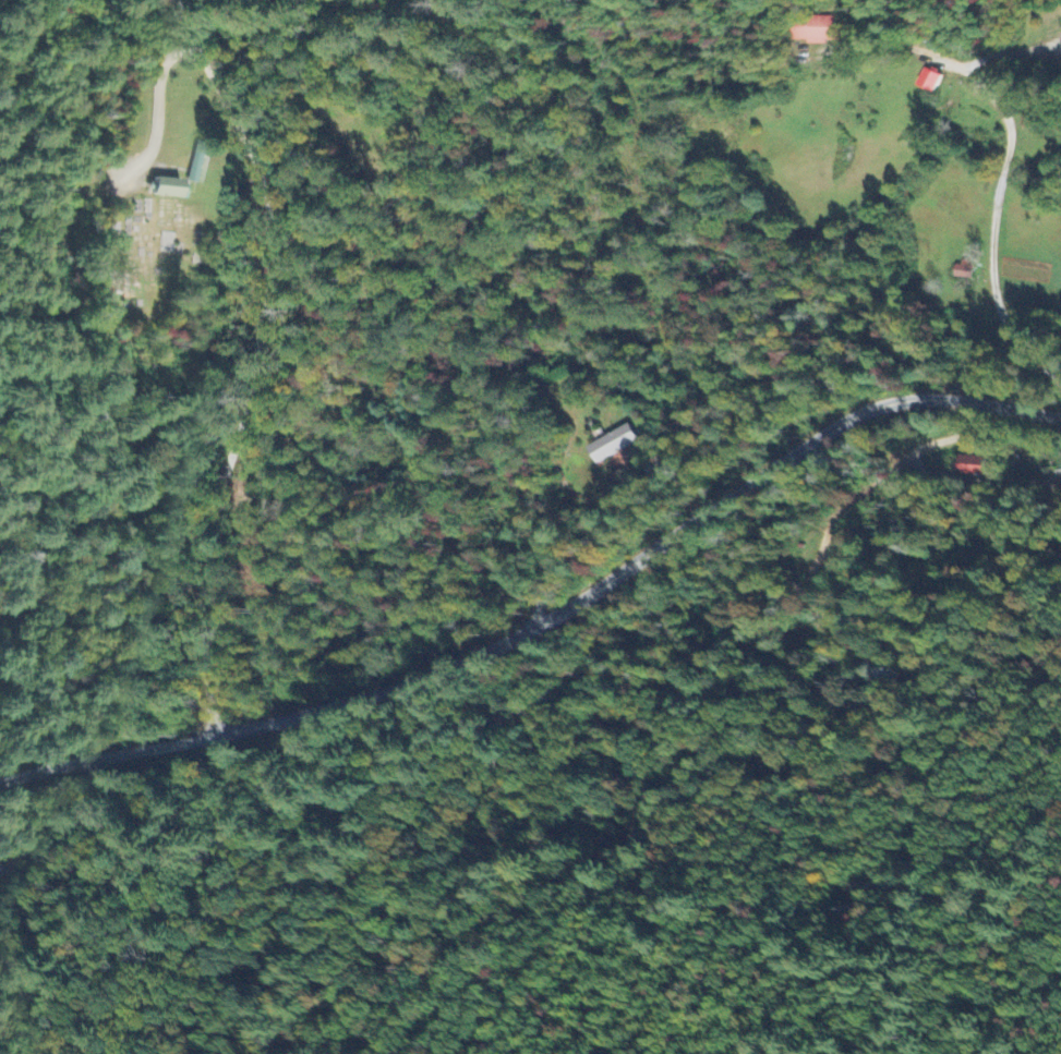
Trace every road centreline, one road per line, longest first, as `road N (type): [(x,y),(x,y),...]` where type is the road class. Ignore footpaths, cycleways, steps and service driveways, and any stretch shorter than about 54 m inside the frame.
road 1 (residential): [(207,731),(453,673),(647,557),(812,439),(869,412),(924,399),(1060,416)]
road 2 (residential): [(207,731),(202,554),(231,452),(263,208),(251,153),(194,48)]
road 3 (residential): [(0,778),(207,731)]

